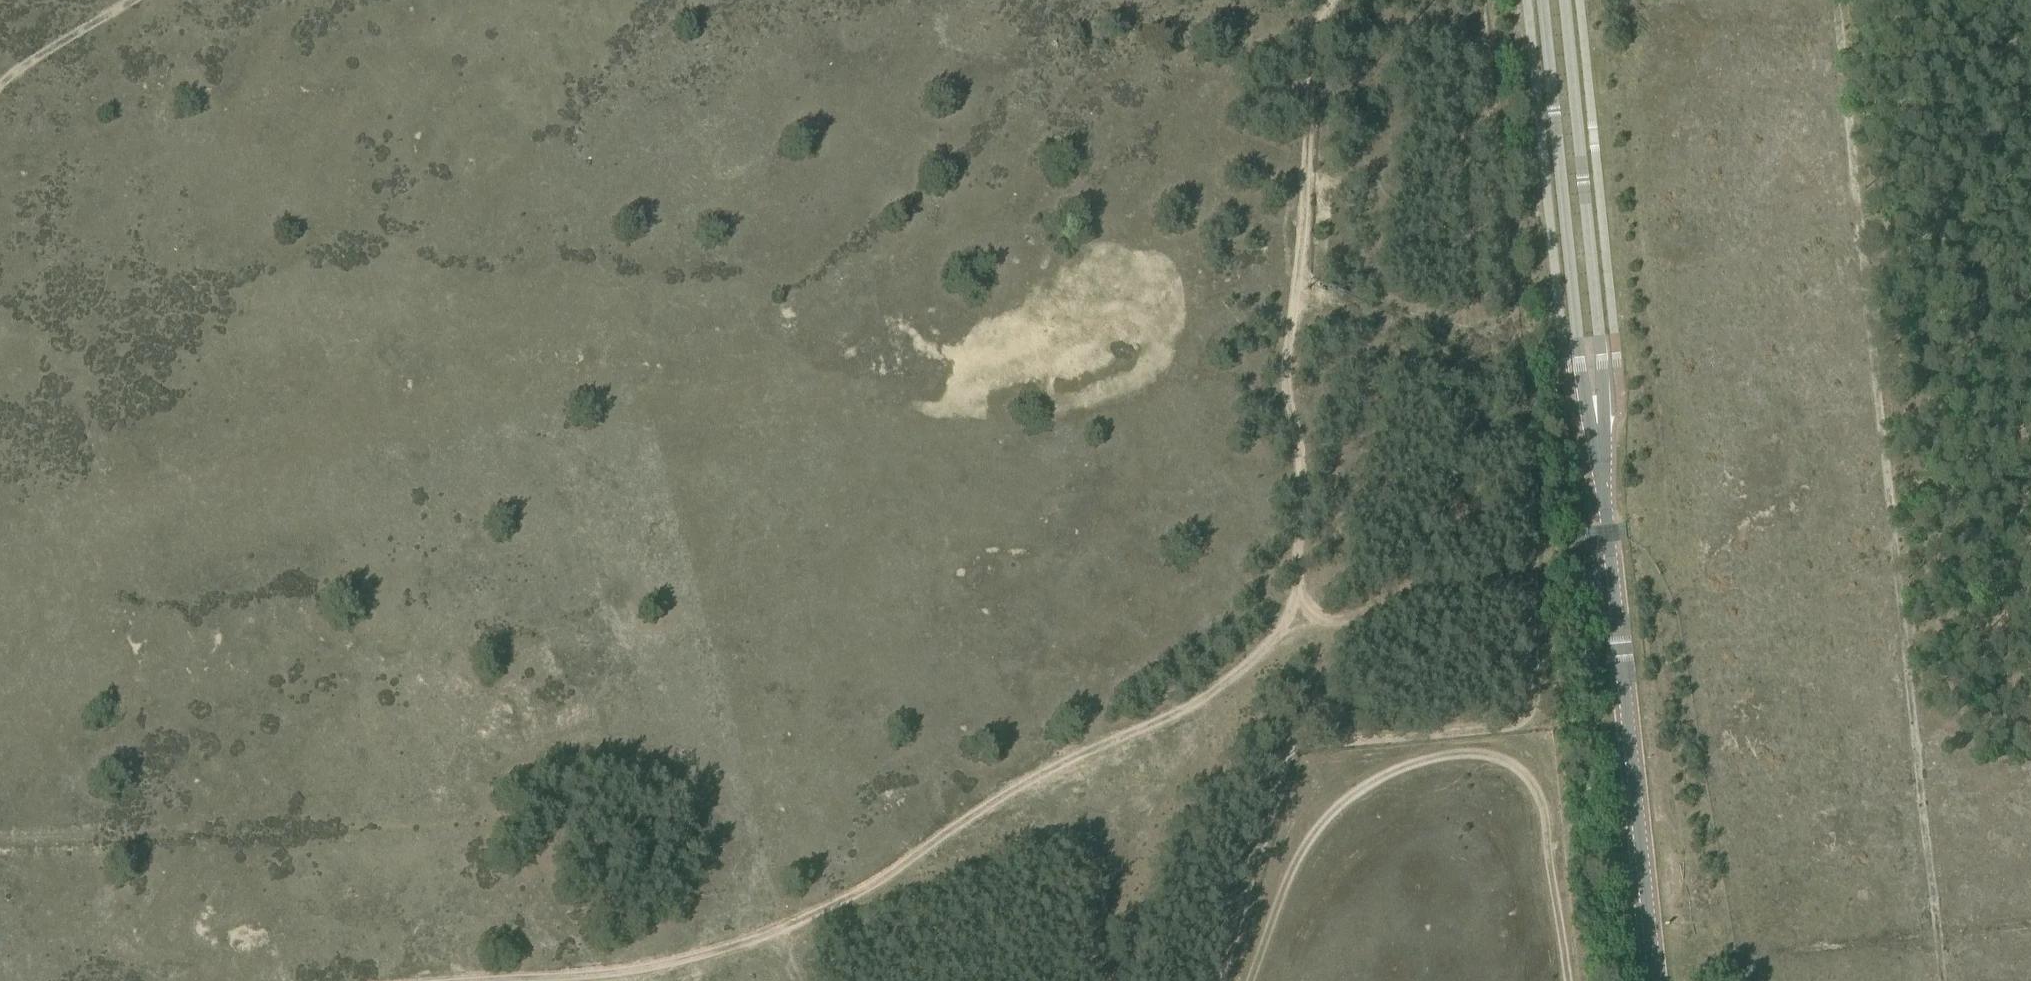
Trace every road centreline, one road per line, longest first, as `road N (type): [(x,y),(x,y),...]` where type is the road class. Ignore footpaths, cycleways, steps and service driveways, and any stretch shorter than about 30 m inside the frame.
road 1 (track): [(1296,587),(1279,635),(1245,669),(1175,715),(1022,784),(899,869),(789,925),(624,970),(495,980)]
road 2 (track): [(1218,980),(1286,750),(1530,715),(1523,587),(1320,625)]
road 3 (track): [(1337,0),(1317,15),(1309,38),(1306,166),(1286,364),(1298,492),(1296,587),(1320,625)]
road 4 (secondary): [(1540,0),(1576,367),(1606,494)]
road 5 (secondary): [(1606,494),(1604,395),(1564,0)]
road 6 (secondary): [(1658,980),(1606,494)]

